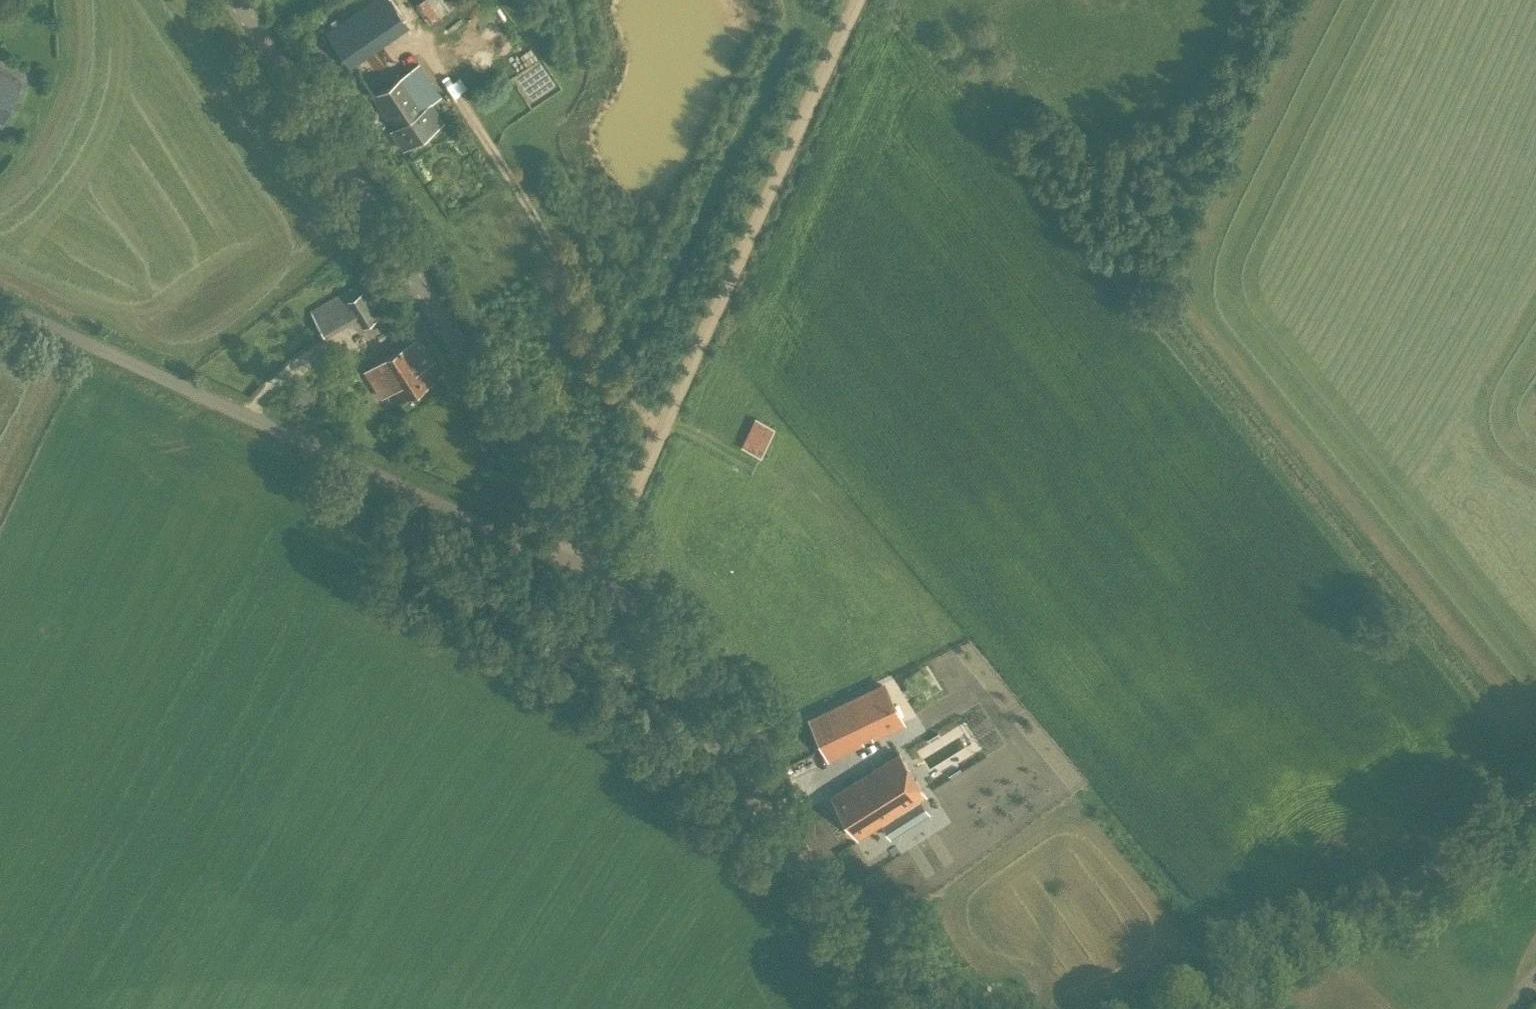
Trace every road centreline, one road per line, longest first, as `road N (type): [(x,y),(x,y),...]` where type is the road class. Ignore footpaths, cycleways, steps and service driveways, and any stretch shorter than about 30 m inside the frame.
road 1 (tertiary): [(587,546),(234,0)]
road 2 (unclassified): [(587,546),(542,550),(0,309)]
road 3 (track): [(856,0),(612,529),(587,546)]
road 4 (tertiary): [(870,1008),(785,849),(587,546)]
road 5 (unclassified): [(1223,1008),(1535,793)]

